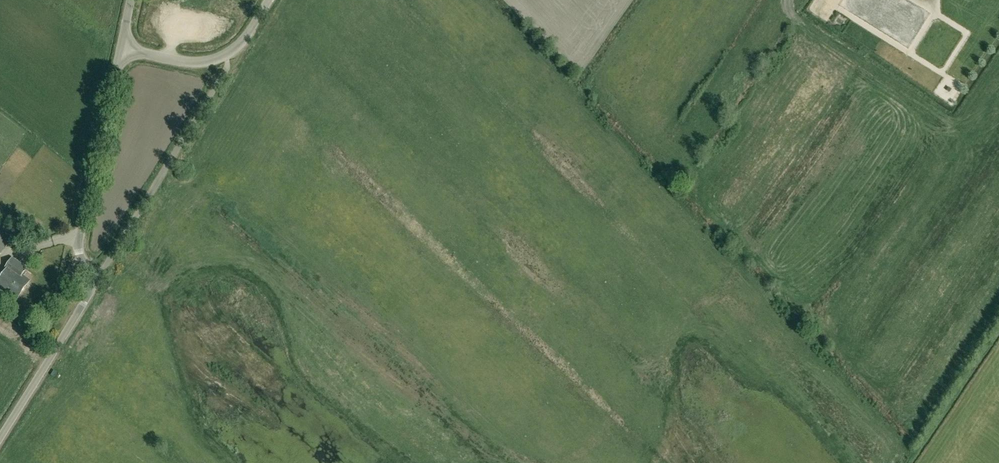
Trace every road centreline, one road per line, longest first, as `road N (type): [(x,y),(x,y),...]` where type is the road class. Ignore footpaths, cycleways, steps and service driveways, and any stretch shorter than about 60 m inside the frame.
road 1 (unclassified): [(0,438),(89,292),(80,237),(120,48)]

